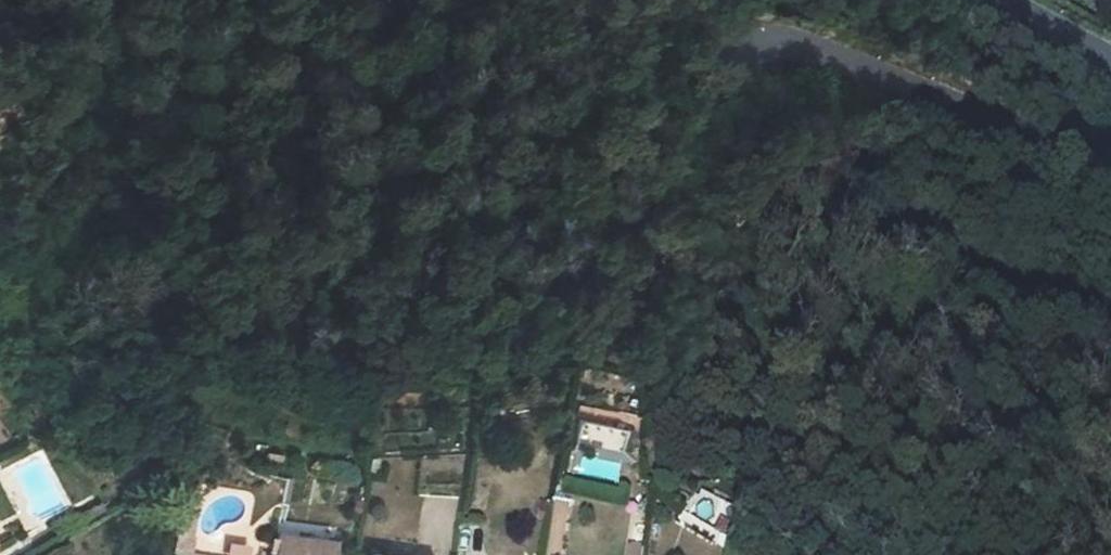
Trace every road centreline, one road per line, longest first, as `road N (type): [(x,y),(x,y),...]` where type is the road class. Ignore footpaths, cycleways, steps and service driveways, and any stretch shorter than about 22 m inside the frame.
road 1 (unclassified): [(1110,144),(1060,136),(781,32),(755,50),(785,96),(1015,299),(1110,333)]
road 2 (unclassified): [(1005,0),(1110,59)]

